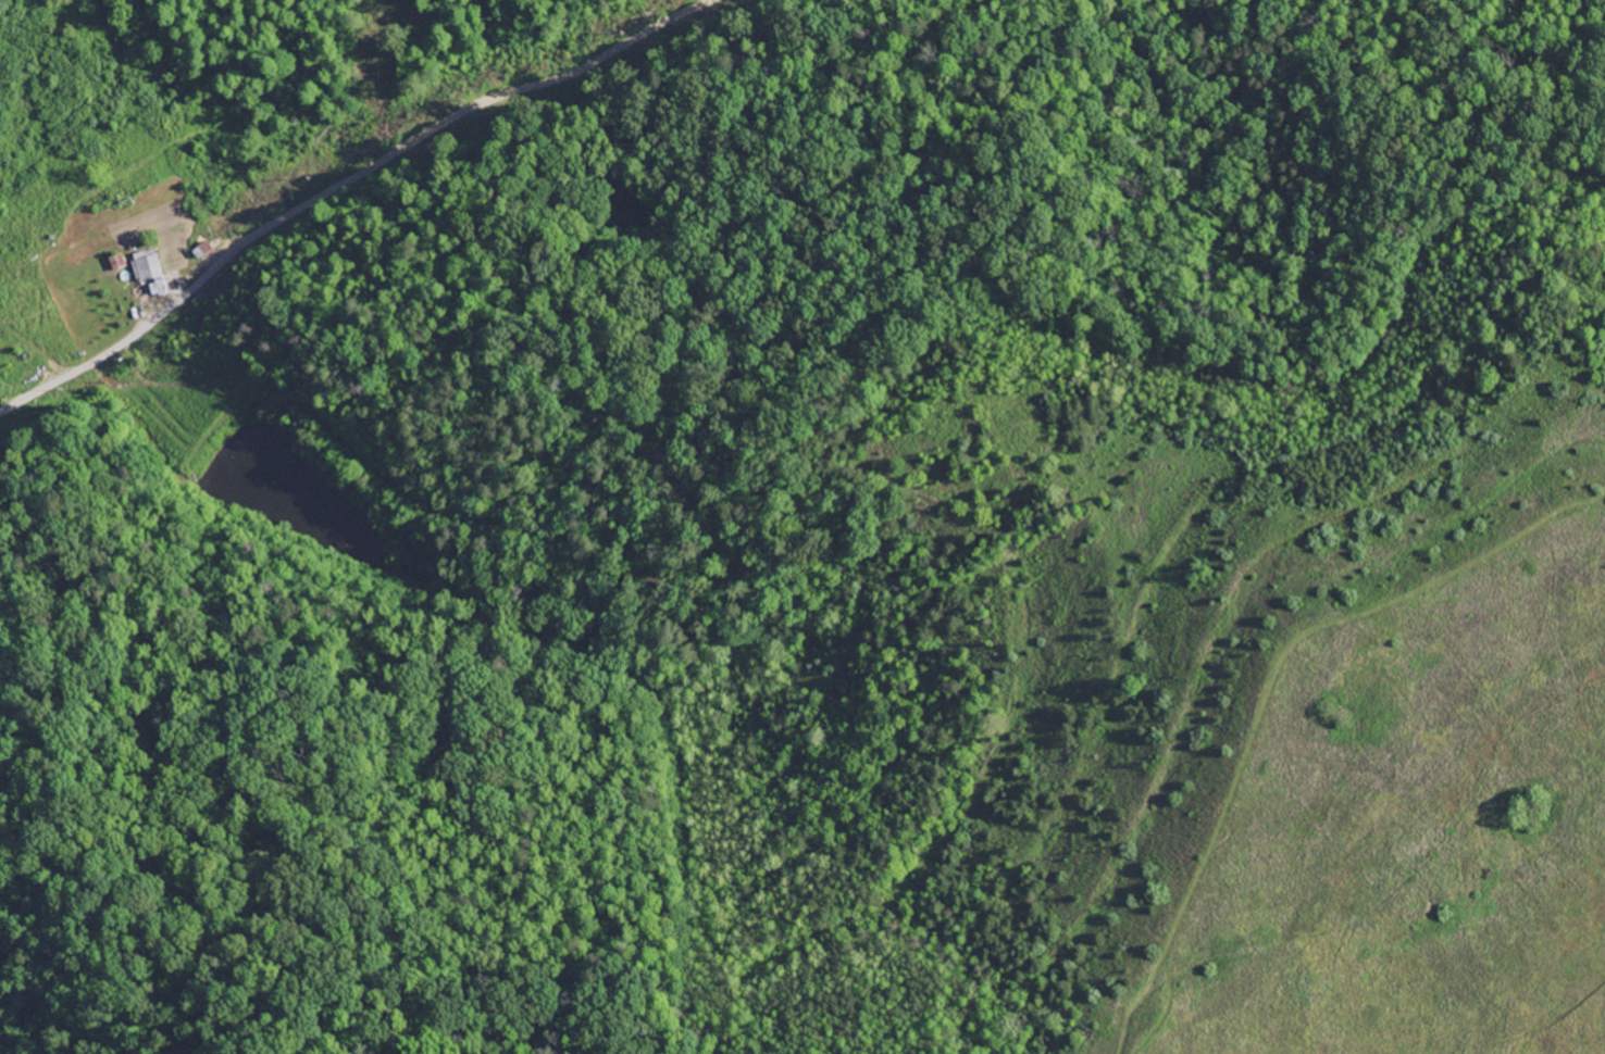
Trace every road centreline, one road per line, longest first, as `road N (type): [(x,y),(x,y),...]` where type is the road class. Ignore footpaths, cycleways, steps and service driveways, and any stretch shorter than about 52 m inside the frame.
road 1 (track): [(0,416),(137,334),(188,291),(575,60),(700,0)]

